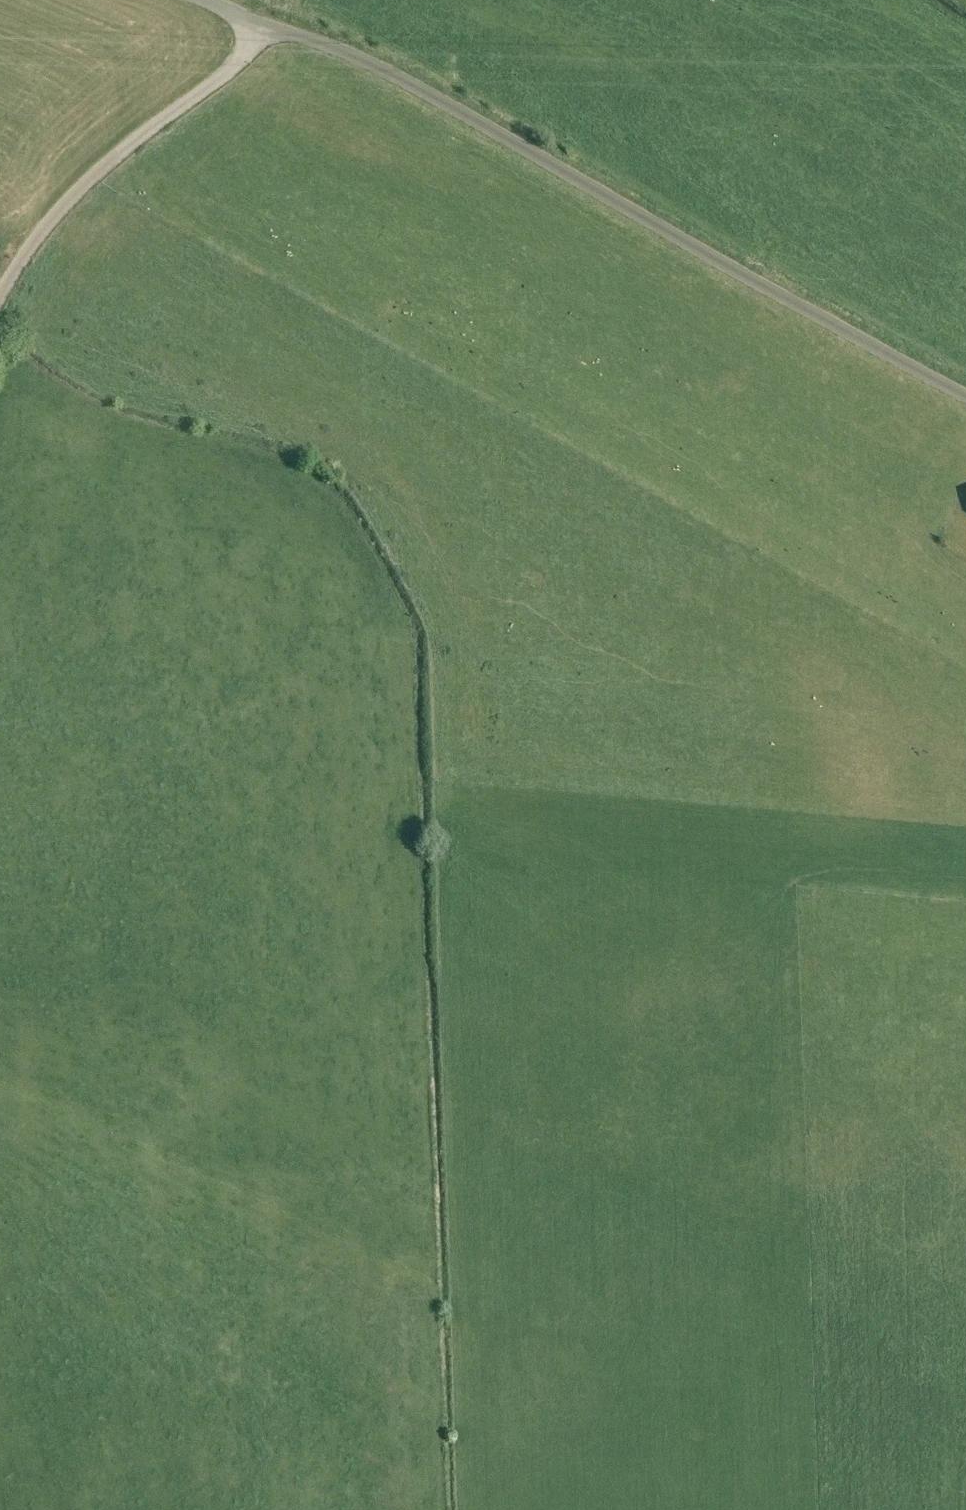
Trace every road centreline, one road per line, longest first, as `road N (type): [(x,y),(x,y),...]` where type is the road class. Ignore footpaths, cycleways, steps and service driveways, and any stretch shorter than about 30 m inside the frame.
road 1 (unclassified): [(237,0),(430,91),(965,397)]
road 2 (track): [(0,287),(14,256),(76,188),(276,16)]

